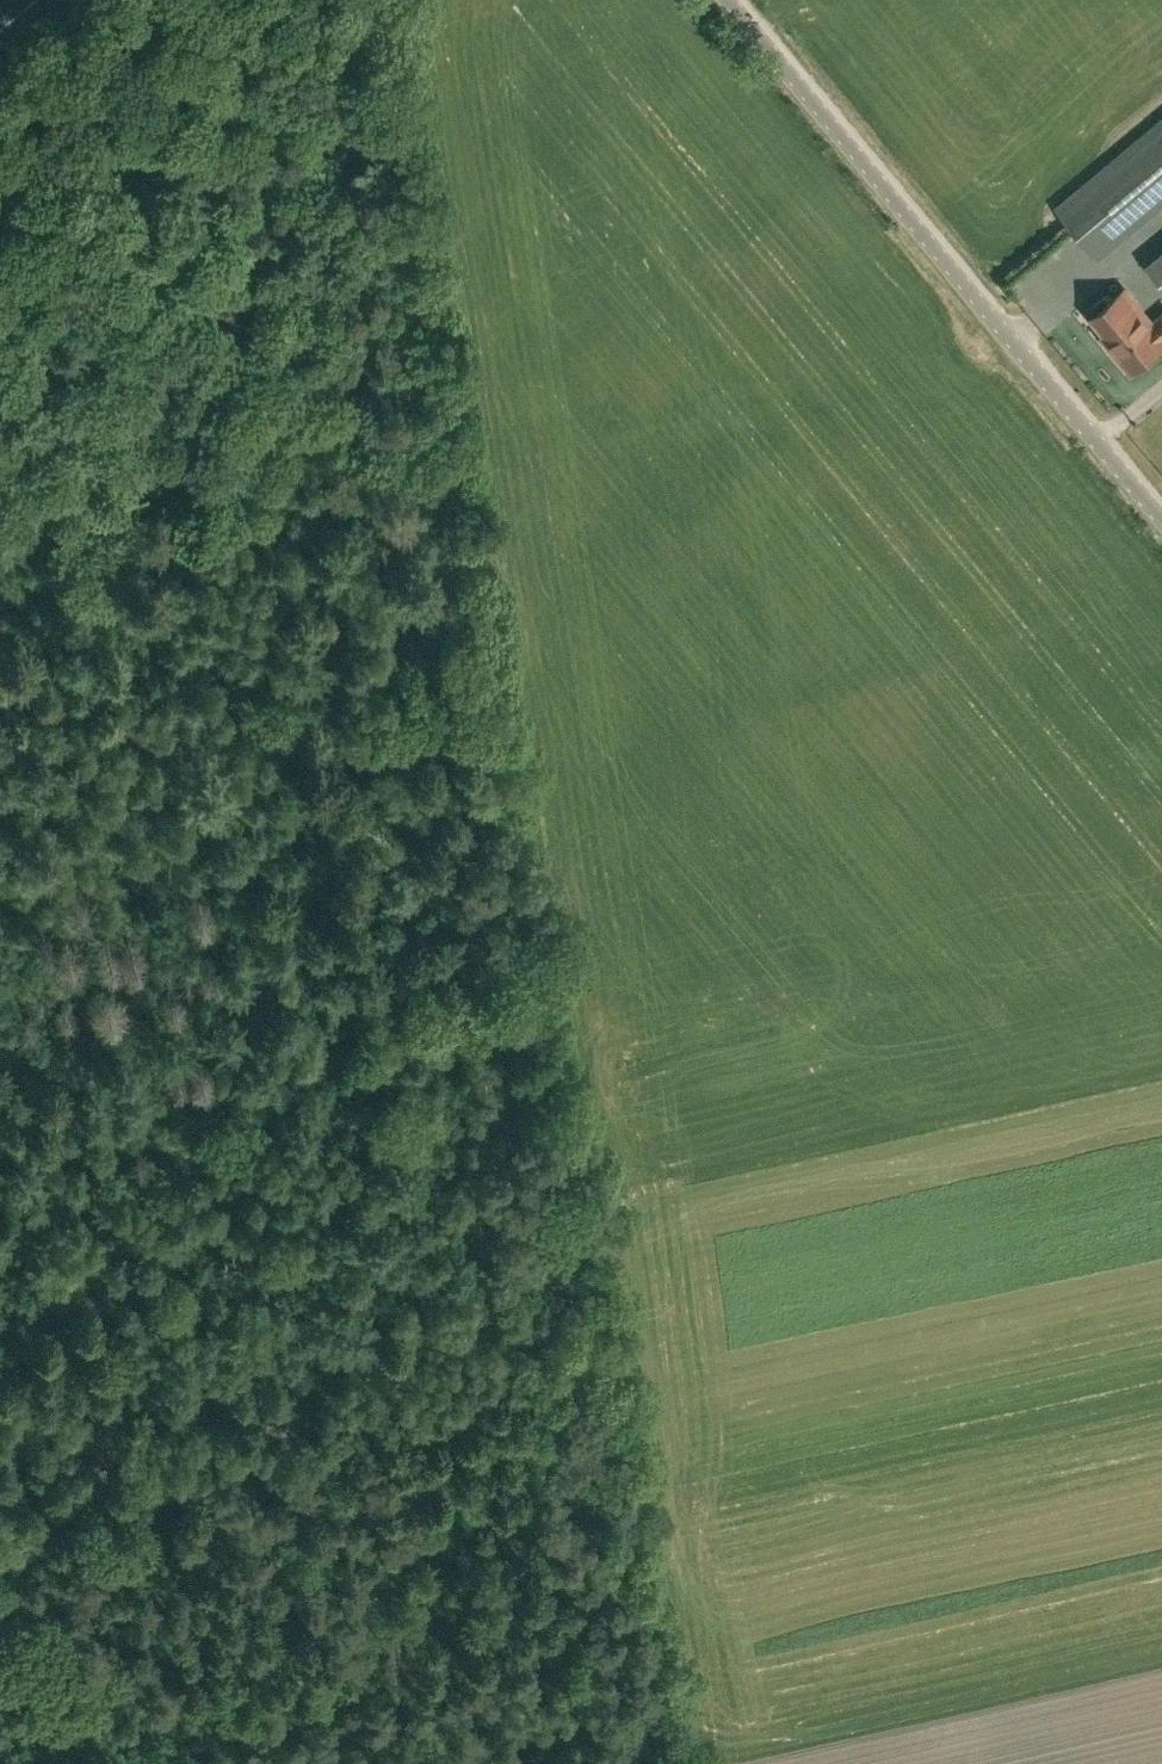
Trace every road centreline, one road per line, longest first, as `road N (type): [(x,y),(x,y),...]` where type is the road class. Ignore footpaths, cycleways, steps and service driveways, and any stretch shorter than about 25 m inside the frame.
road 1 (unclassified): [(1161,518),(733,0)]
road 2 (unclassified): [(0,171),(168,0)]
road 3 (track): [(51,1763),(0,1634)]

